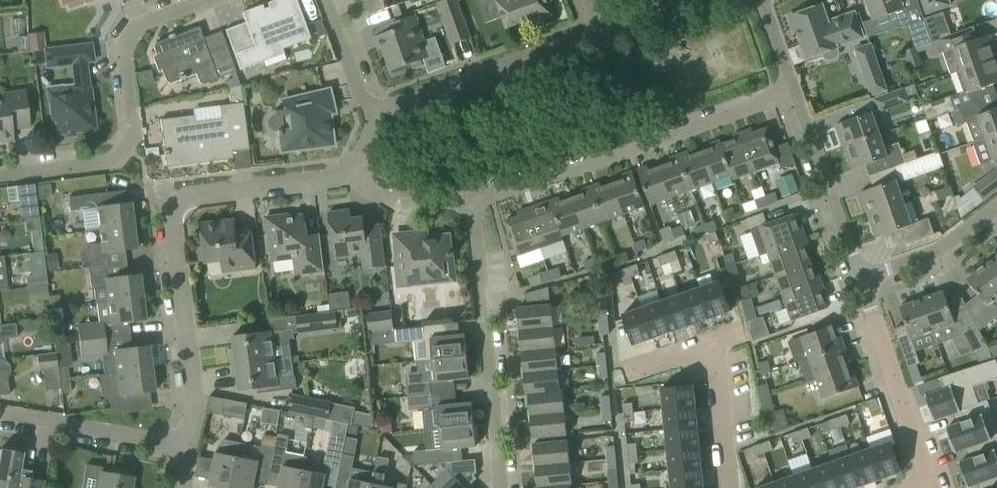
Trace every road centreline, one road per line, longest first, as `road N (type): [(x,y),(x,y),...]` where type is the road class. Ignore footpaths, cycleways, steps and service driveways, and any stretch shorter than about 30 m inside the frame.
road 1 (residential): [(191,445),(194,396),(170,221),(185,197),(354,171)]
road 2 (residential): [(473,196),(795,92)]
road 3 (residential): [(0,175),(116,160),(134,130),(124,47),(135,24),(203,0)]
road 4 (residential): [(502,487),(473,196)]
road 5 (residential): [(370,124),(602,34)]
road 6 (residential): [(728,487),(715,347),(633,370)]
road 7 (residential): [(191,445),(0,411)]
road 8 (residential): [(862,274),(795,92)]
road 9 (residential): [(862,274),(939,246),(996,203)]
road 10 (residential): [(370,124),(324,0)]
road 11 (residential): [(473,196),(394,203),(354,171)]

